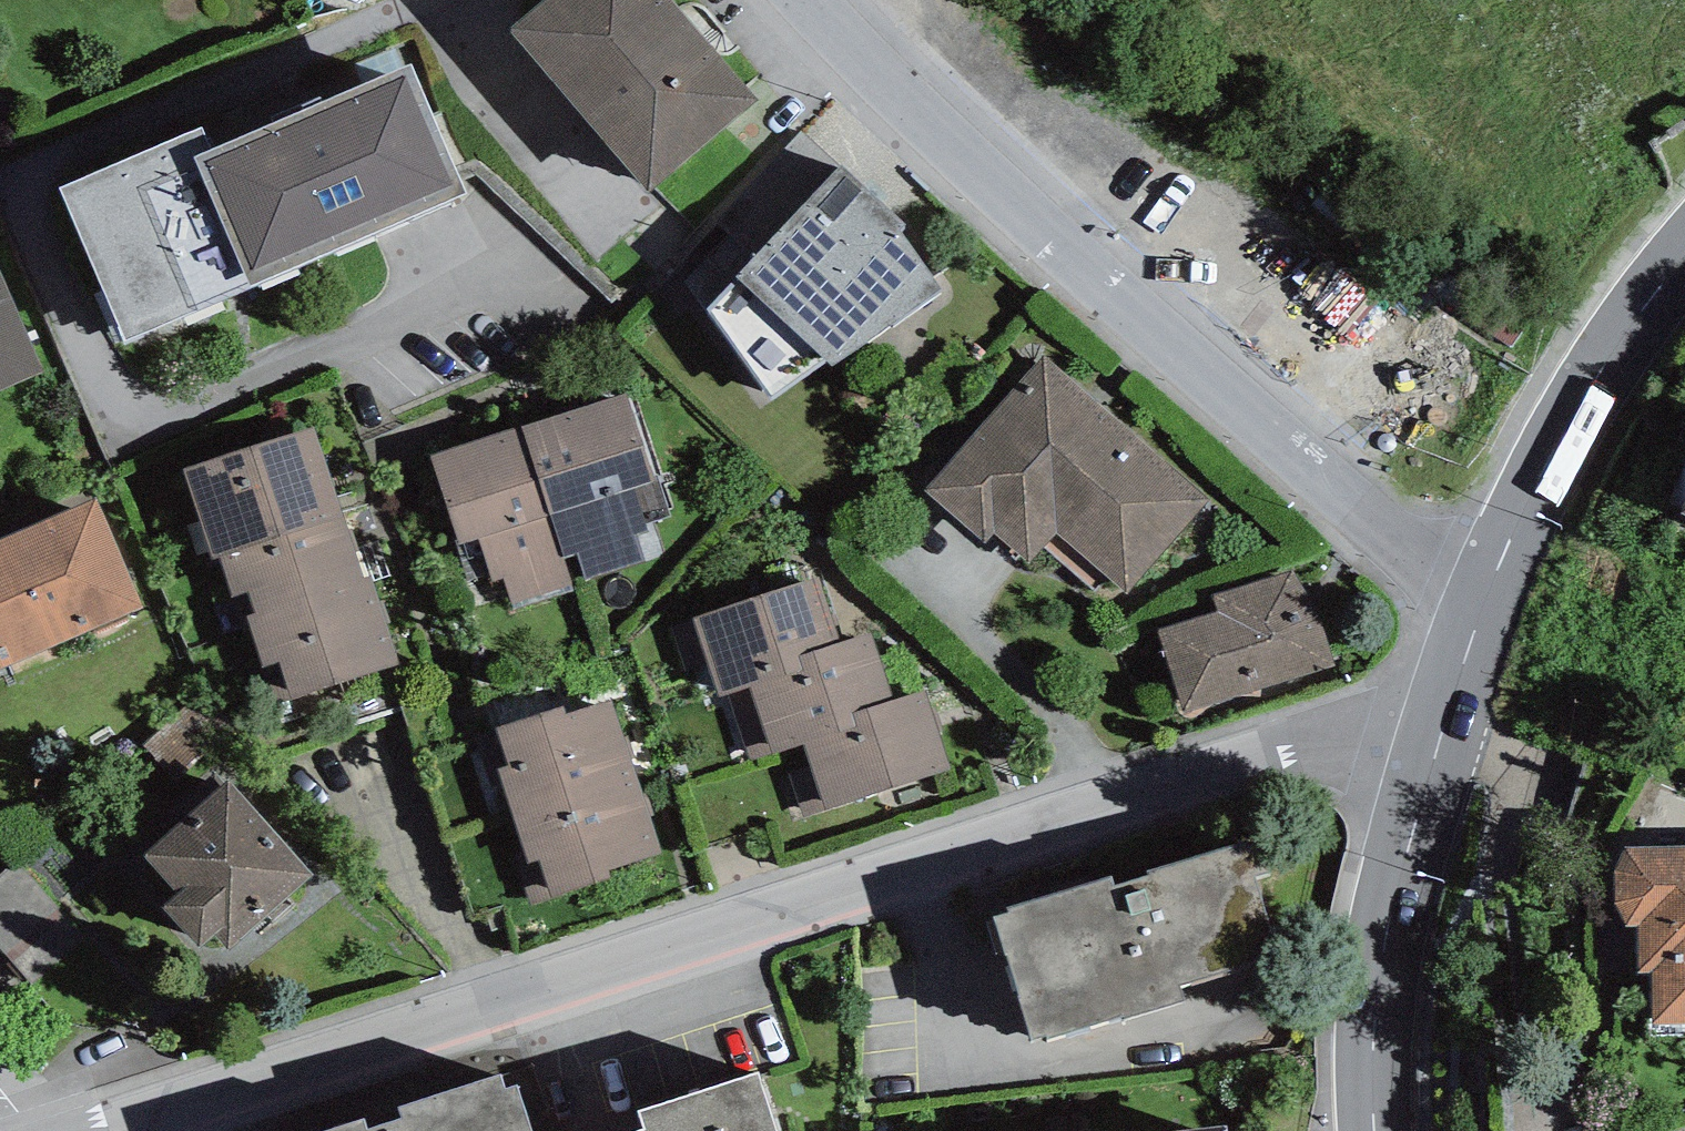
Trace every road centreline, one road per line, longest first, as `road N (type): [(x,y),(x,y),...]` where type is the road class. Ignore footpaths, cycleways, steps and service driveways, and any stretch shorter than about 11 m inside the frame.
road 1 (residential): [(107,1130),(1451,687)]
road 2 (residential): [(811,0),(1197,381),(1479,598)]
road 3 (tertiary): [(1451,687),(1387,937),(1376,1130)]
road 4 (tertiary): [(1684,253),(1616,340),(1479,598)]

